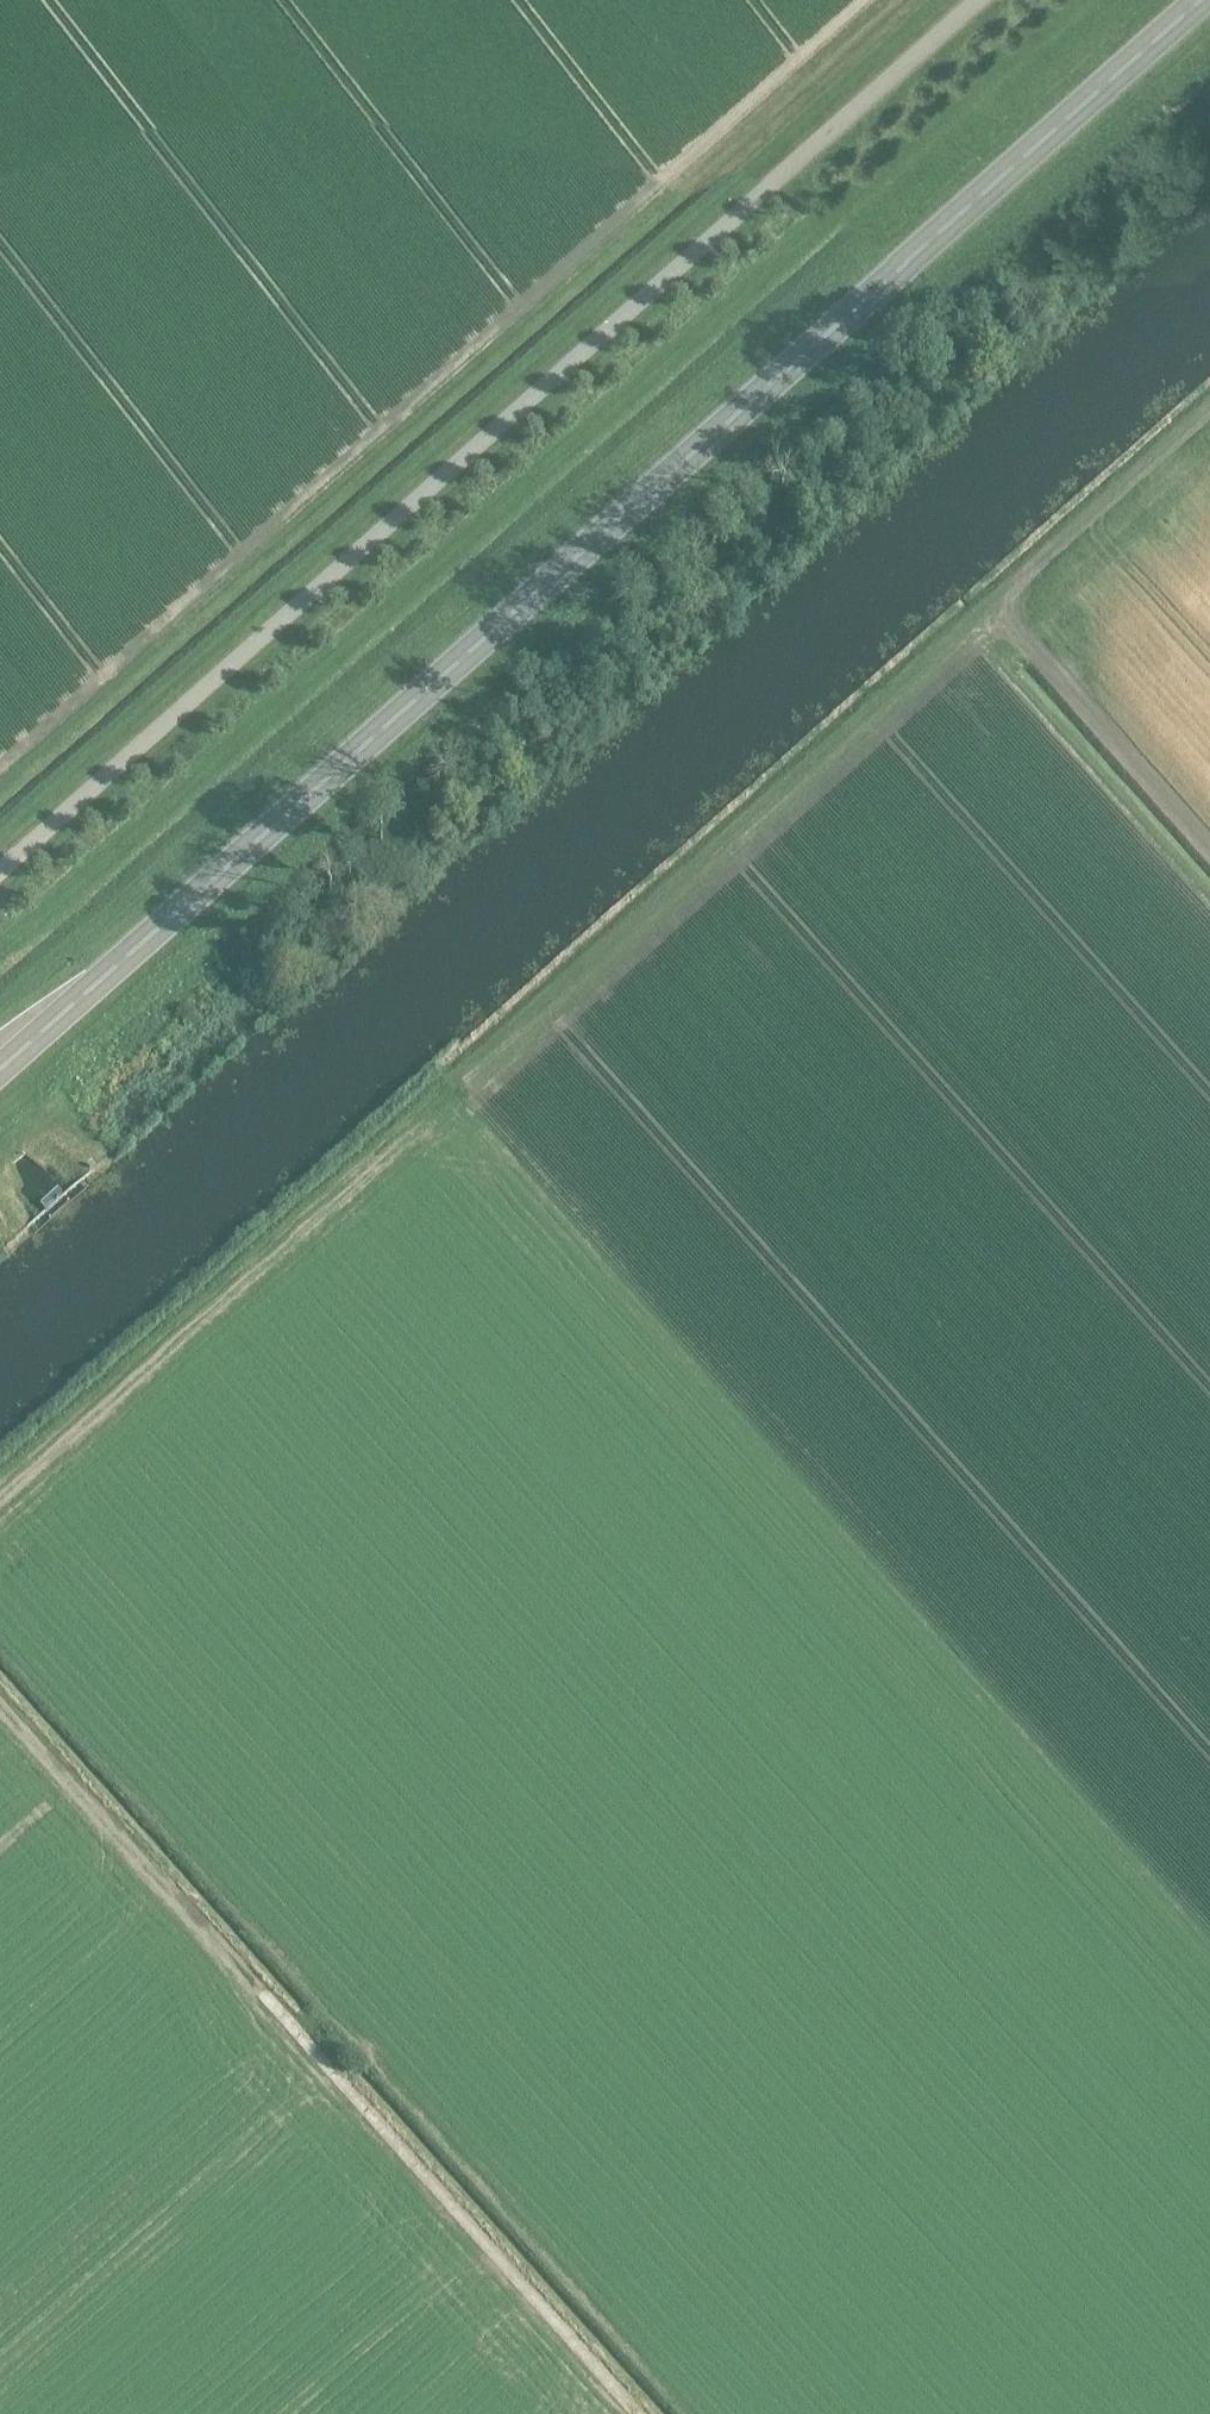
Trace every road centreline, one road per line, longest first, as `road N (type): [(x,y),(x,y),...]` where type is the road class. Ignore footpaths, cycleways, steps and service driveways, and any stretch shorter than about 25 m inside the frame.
road 1 (trunk): [(0,1069),(1204,0)]
road 2 (unclassified): [(0,872),(984,0)]

